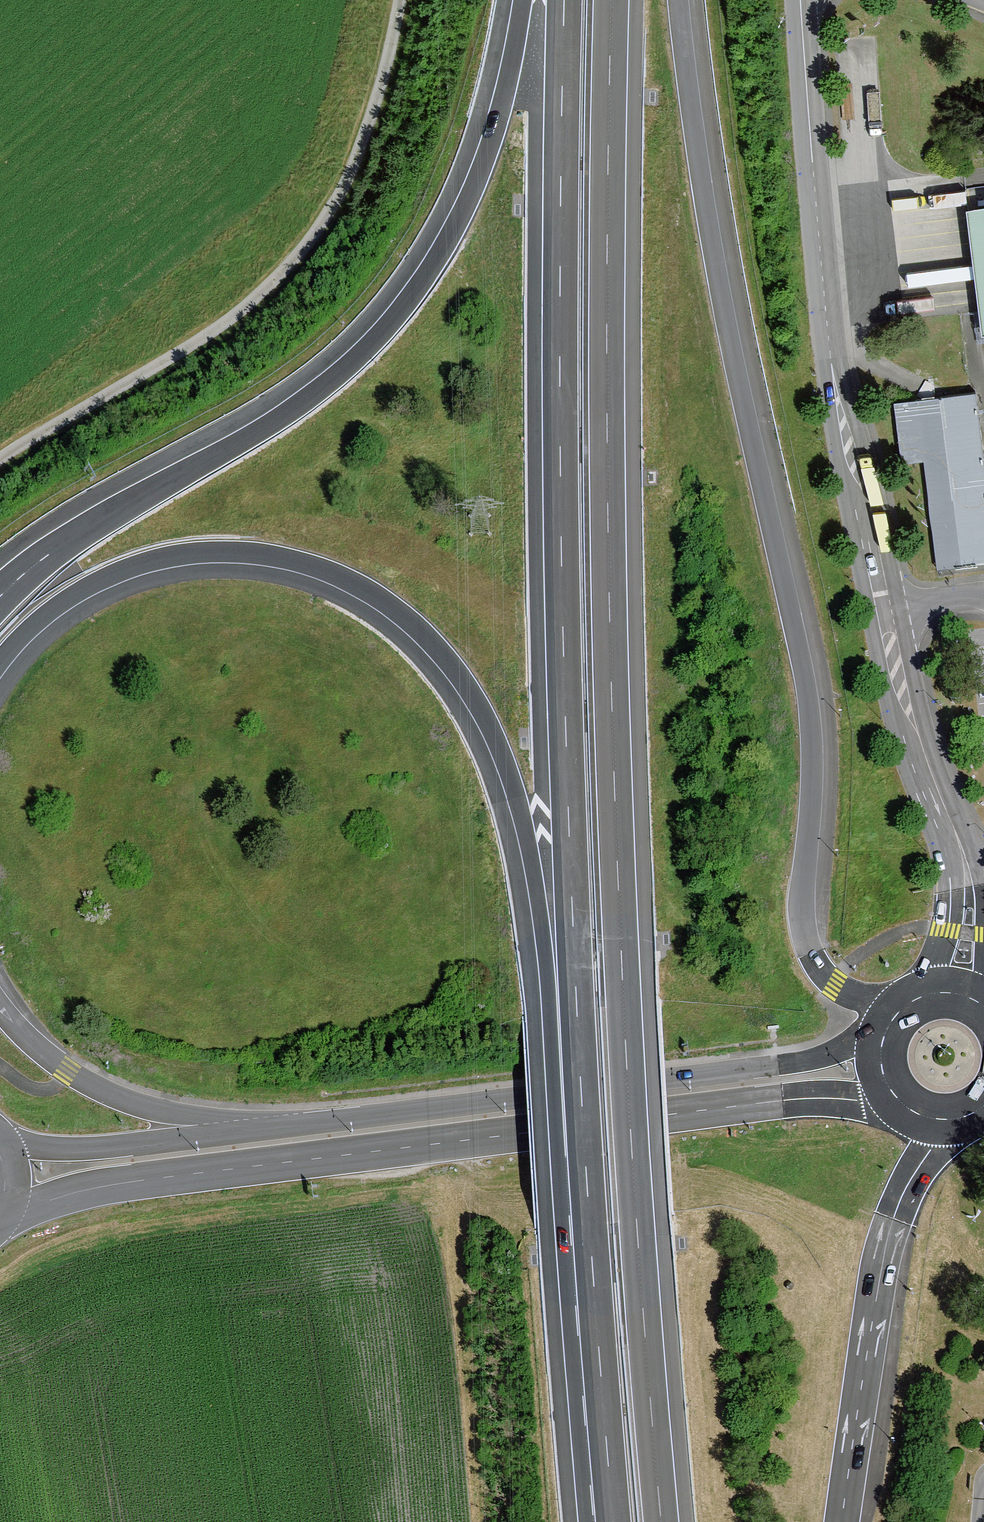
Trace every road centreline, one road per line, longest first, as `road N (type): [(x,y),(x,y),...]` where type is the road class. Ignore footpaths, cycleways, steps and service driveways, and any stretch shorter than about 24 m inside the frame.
road 1 (motorway): [(662,1521),(616,819),(608,465),(612,0)]
road 2 (motorway): [(564,0),(562,621),(586,1169)]
road 3 (motorway): [(901,1012),(835,985),(807,942),(815,758),(808,688),(725,316),(679,0)]
road 4 (motorway): [(0,665),(44,617),(101,582),(217,554),(324,573),(421,635),(467,690),(513,794),(544,951),(557,1130),(586,1169)]
road 5 (residential): [(801,0),(828,347),(905,709),(967,879),(961,997)]
road 6 (secondary): [(0,1217),(97,1186),(804,1098),(912,1111)]
road 7 (motorway): [(522,0),(484,157),(435,259),(386,326),(319,388),(72,536),(0,596)]
road 8 (track): [(0,456),(155,371),(265,296),(340,198),(370,121),(401,0)]
road 9 (secondary): [(889,1029),(795,1064),(312,1124)]
road 10 (motorway): [(842,1521),(888,1239),(907,1186),(954,1119)]
road 11 (motorway): [(586,1169),(612,1521)]
road 12 (motorway): [(312,1124),(176,1115),(117,1097),(40,1052),(0,1008)]
road 13 (secondary): [(312,1124),(112,1148),(0,1143)]

